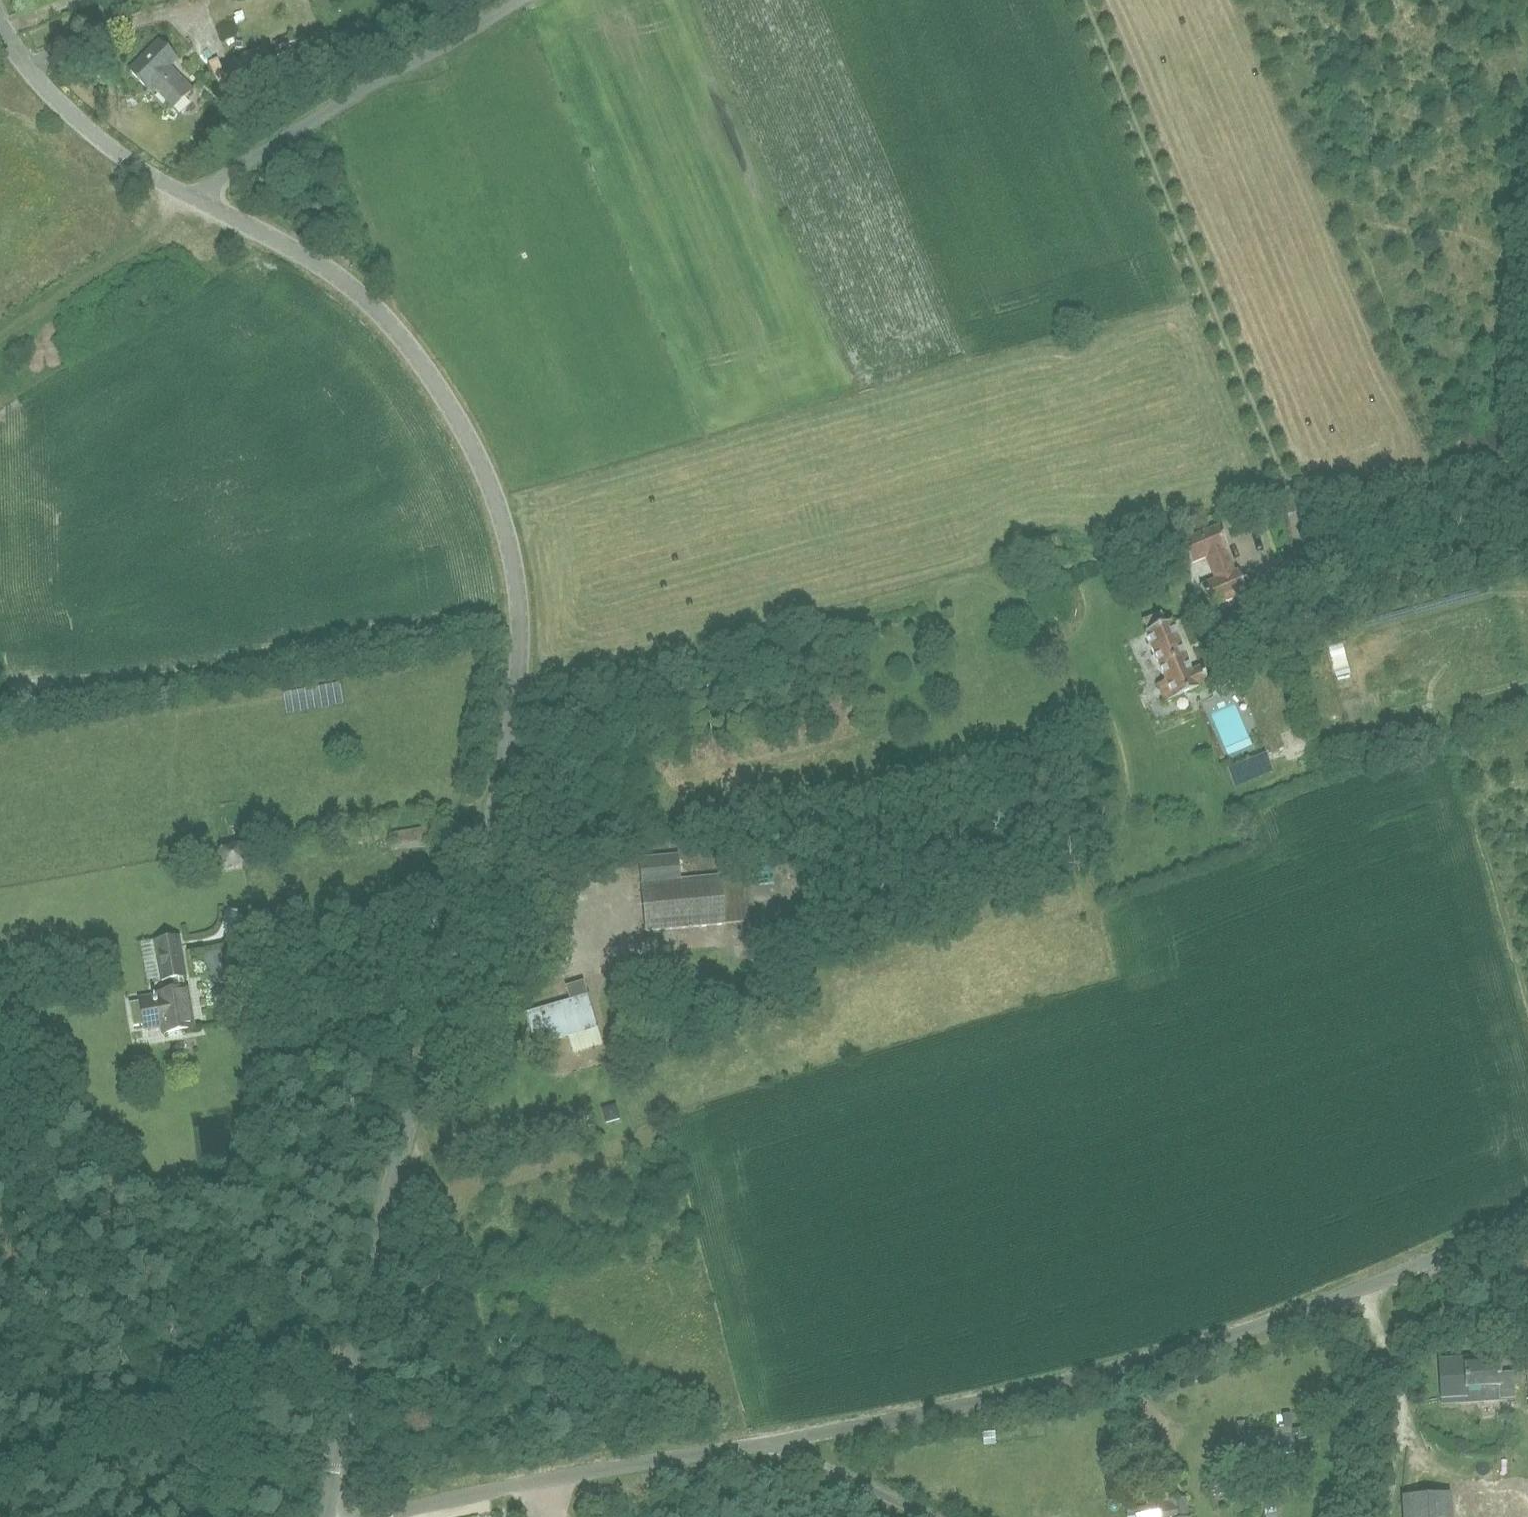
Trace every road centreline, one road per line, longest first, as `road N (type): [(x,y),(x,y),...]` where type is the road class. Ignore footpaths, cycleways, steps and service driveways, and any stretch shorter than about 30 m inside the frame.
road 1 (unclassified): [(325,1516),(383,1215),(505,769),(520,639),(516,593),(487,481),(458,421),(402,339),(312,261),(191,197)]
road 2 (unclassified): [(778,1439),(1180,1349),(1360,1289),(1527,1217)]
road 3 (unclassified): [(376,1516),(778,1439)]
road 4 (residential): [(191,197),(328,108),(521,0)]
road 5 (unclassified): [(191,197),(77,121),(34,78),(0,24)]
road 6 (track): [(0,349),(191,197)]
road 7 (unclassified): [(936,1516),(786,1450),(778,1439)]

